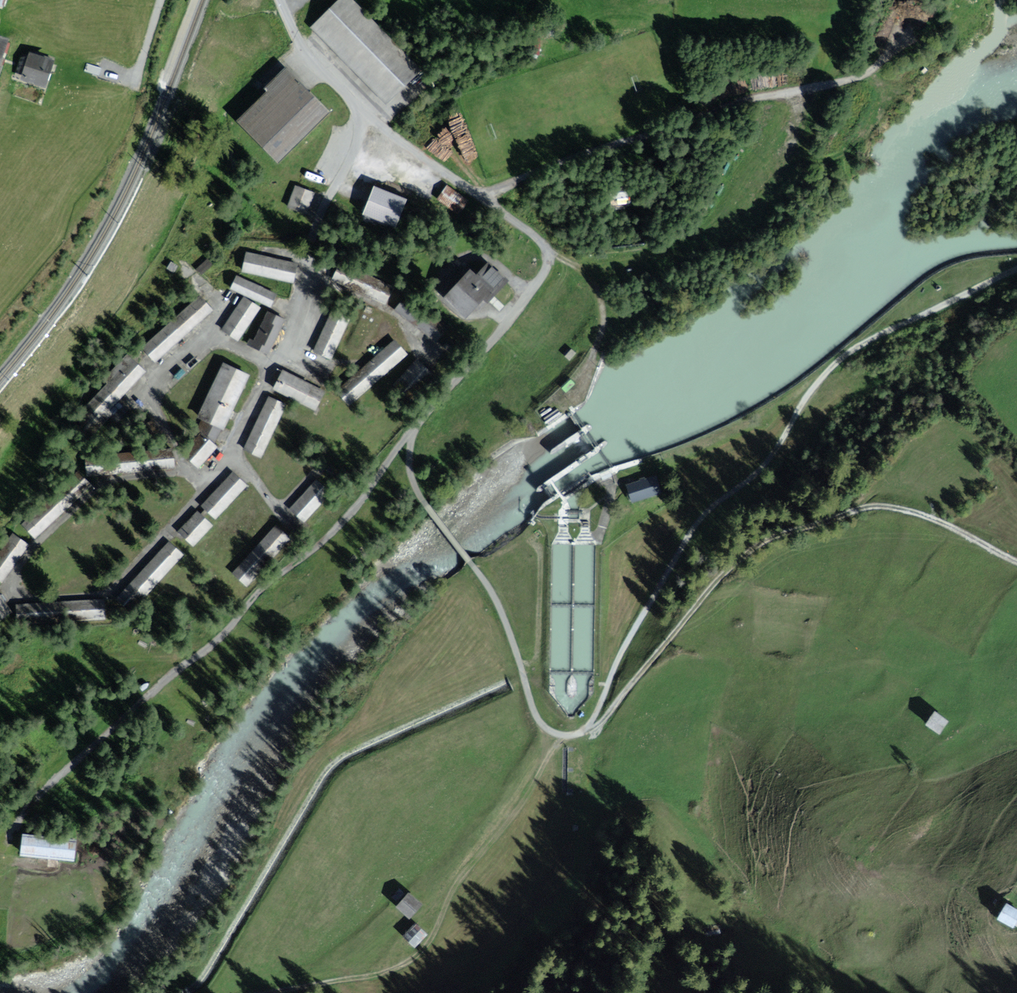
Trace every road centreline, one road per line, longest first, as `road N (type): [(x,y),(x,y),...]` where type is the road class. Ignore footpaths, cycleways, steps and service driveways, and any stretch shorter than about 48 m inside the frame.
road 1 (track): [(1016,269),(859,346),(817,383),(765,464),(695,526),(583,733),(607,717),(734,563),(778,536),(871,506),(906,504),(1016,561)]
road 2 (unclassified): [(583,733),(563,735),(539,721),(490,587),(426,506),(410,470),(413,430),(540,279),(547,252),(364,111)]
road 3 (track): [(413,430),(342,525),(42,792),(12,841)]
road 4 (track): [(485,199),(531,168),(697,111),(881,63),(964,0)]
road 5 (track): [(563,735),(514,815),(461,877),(420,954),(362,978),(268,992)]
road 6 (residential): [(280,0),(310,57),(364,111)]

